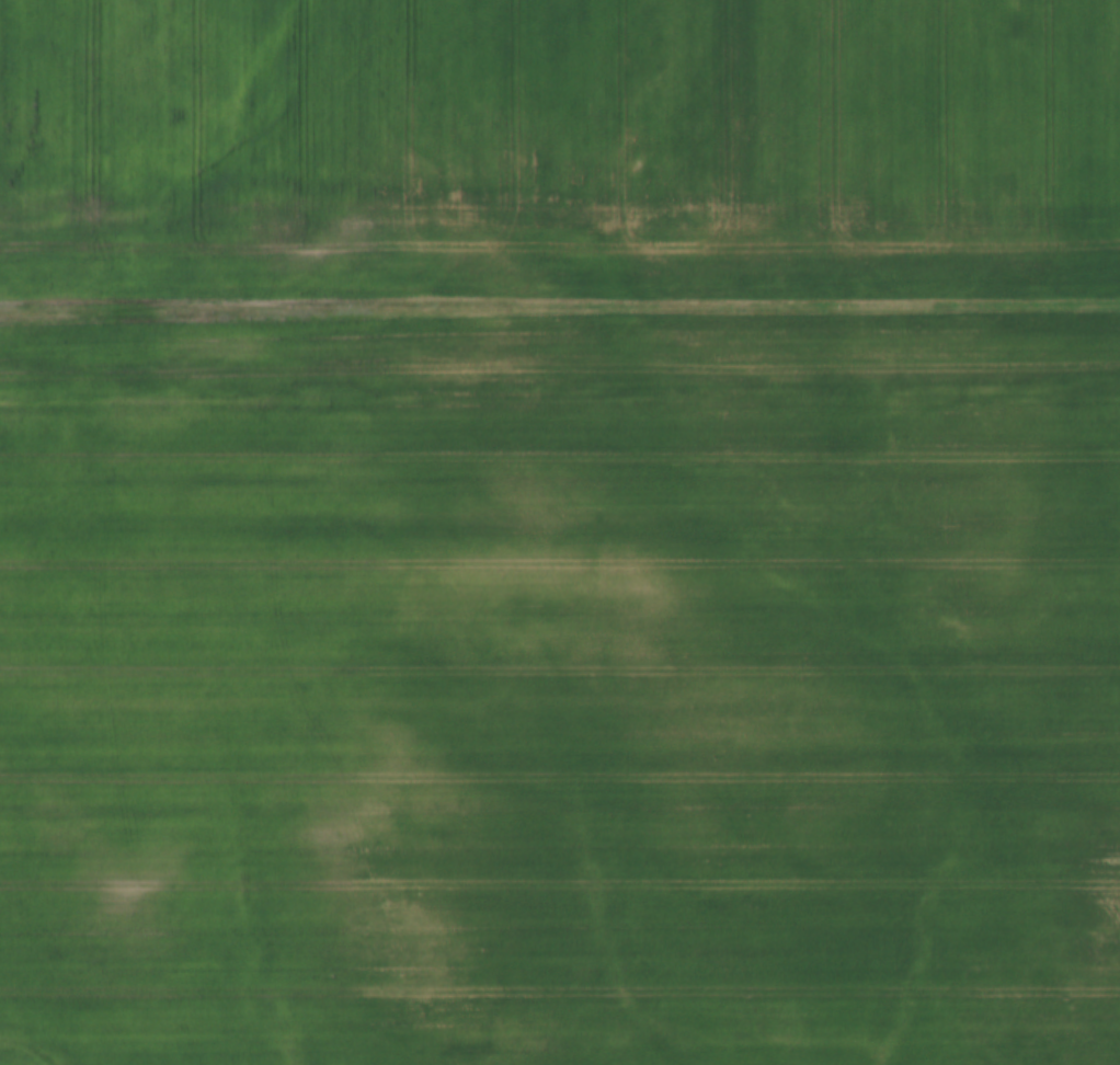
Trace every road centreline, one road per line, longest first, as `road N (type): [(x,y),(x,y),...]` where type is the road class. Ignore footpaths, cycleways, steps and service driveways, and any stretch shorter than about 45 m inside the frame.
road 1 (track): [(0,300),(1119,297)]

